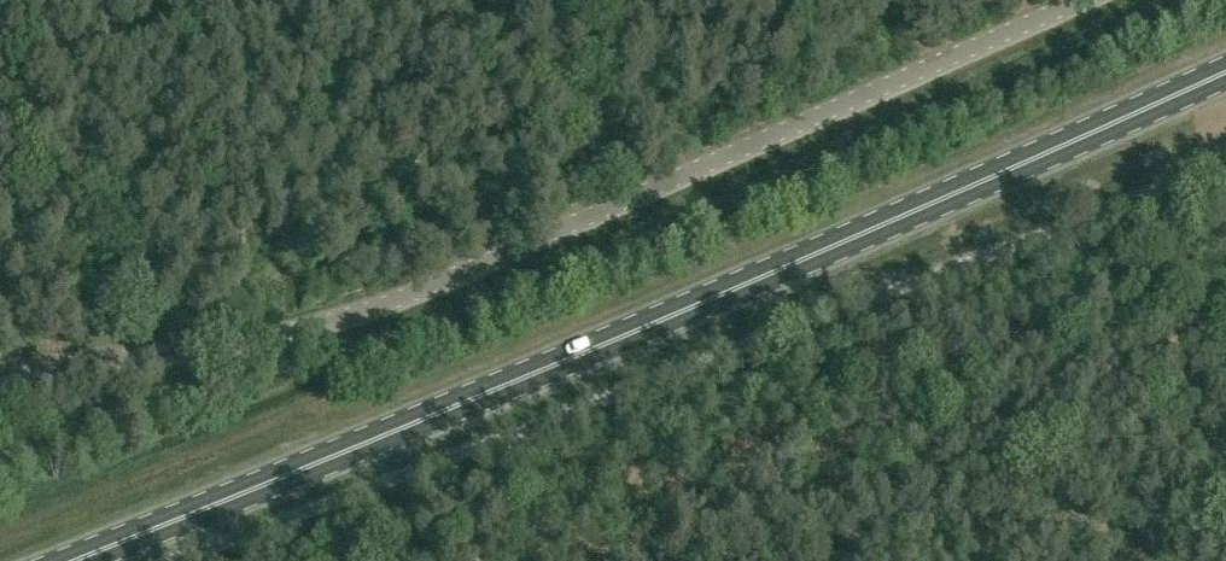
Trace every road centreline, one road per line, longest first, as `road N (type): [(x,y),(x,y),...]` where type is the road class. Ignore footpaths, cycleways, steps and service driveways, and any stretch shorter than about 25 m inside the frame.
road 1 (primary): [(61,560),(860,235),(1225,67)]
road 2 (unclassified): [(0,375),(238,342),(409,295),(1096,0)]

